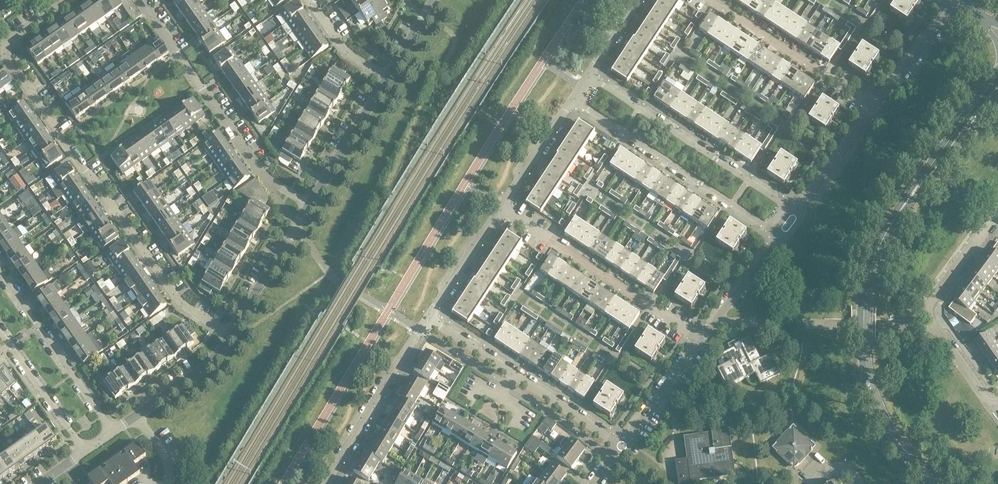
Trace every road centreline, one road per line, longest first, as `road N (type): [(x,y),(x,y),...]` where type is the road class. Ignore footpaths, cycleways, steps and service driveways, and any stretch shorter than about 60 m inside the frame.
road 1 (residential): [(232,333),(173,299),(0,45)]
road 2 (secondary): [(929,483),(882,414),(863,344),(870,273),(916,188)]
road 3 (residential): [(310,204),(261,174),(139,0)]
road 4 (residential): [(793,210),(593,73)]
road 5 (residential): [(989,407),(928,324),(927,303),(997,209)]
road 6 (residential): [(773,238),(572,105)]
road 7 (residential): [(699,340),(503,208)]
road 8 (residential): [(620,447),(431,315)]
road 9 (residential): [(326,483),(431,315)]
road 10 (residential): [(113,432),(0,271)]
road 11 (residential): [(867,107),(710,0)]
road 12 (residential): [(232,333),(310,204)]
road 13 (residential): [(0,330),(85,452)]
road 14 (secondary): [(997,67),(916,188)]
road 15 (residential): [(310,204),(384,79)]
road 16 (residential): [(620,447),(699,340)]
road 17 (residential): [(431,315),(503,208)]
road 18 (residential): [(867,107),(944,4)]
road 19 (residential): [(137,415),(215,359),(232,333)]
road 20 (residential): [(793,210),(867,107)]
road 21 (residential): [(699,340),(773,238)]
road 22 (residential): [(503,208),(572,105)]
road 23 (secondary): [(916,188),(997,99)]

